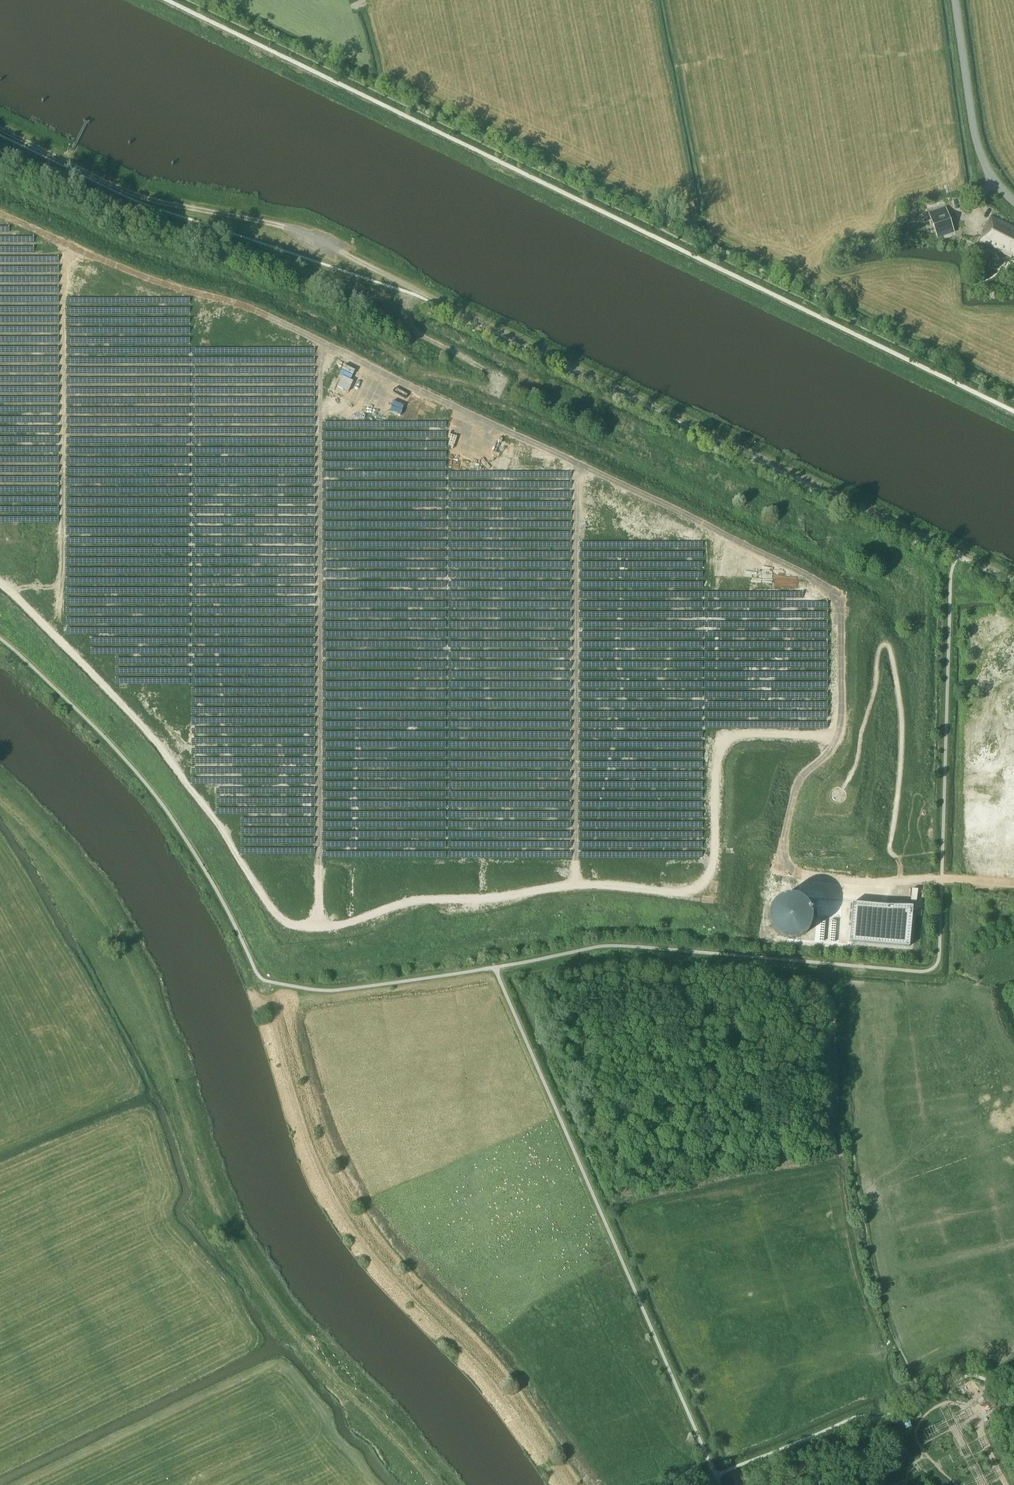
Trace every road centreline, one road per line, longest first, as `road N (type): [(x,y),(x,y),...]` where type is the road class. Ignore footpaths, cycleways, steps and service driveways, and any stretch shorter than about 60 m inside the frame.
road 1 (track): [(0,129),(152,201),(295,231),(1013,579)]
road 2 (unclassified): [(1013,201),(978,144),(955,0)]

